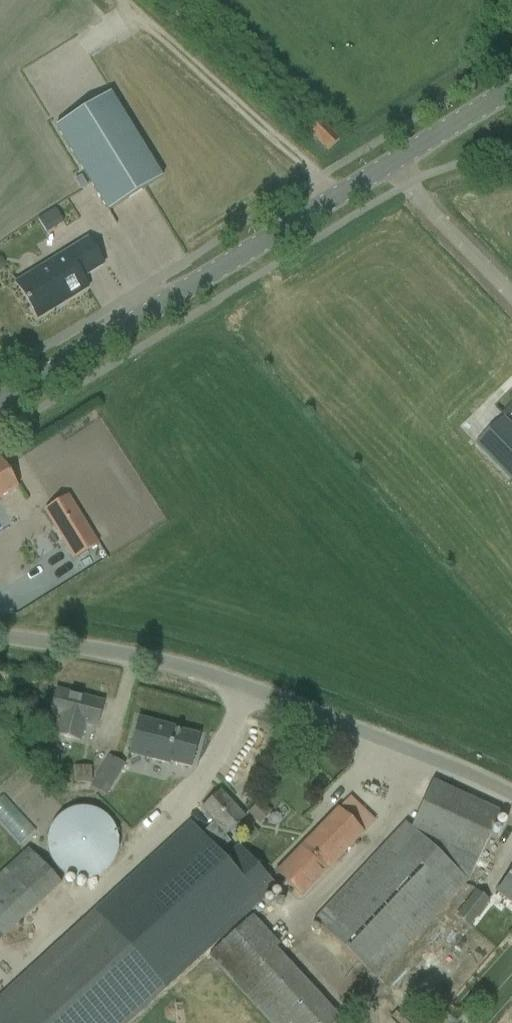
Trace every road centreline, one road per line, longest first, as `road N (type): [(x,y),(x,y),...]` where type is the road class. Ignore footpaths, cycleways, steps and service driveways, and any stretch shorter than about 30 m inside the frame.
road 1 (tertiary): [(0,406),(511,90)]
road 2 (unclassified): [(511,797),(347,722),(175,662),(0,629)]
road 3 (track): [(120,0),(320,179)]

